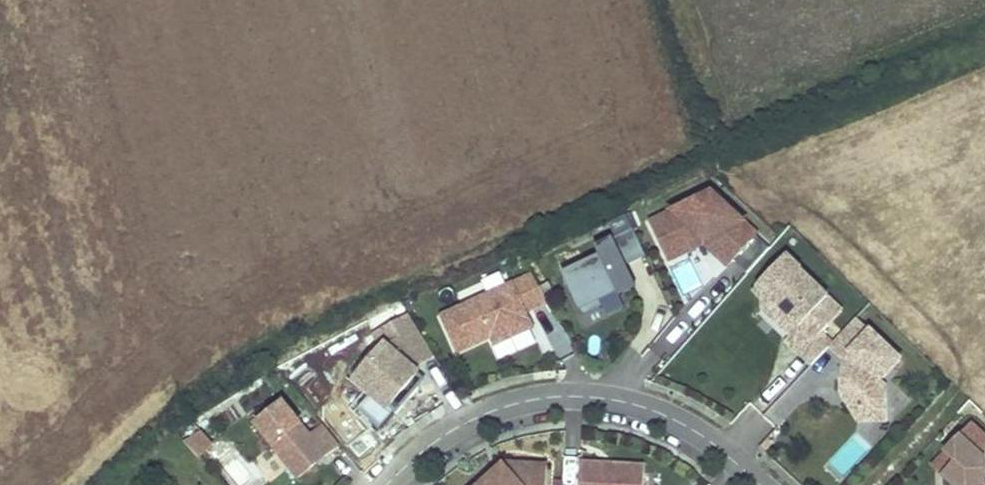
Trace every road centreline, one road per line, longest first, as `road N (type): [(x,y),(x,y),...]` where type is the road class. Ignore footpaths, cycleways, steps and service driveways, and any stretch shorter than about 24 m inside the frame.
road 1 (residential): [(388,484),(442,435),(506,407),(570,394),(638,404),(692,430),(761,484)]
road 2 (track): [(776,70),(953,0)]

